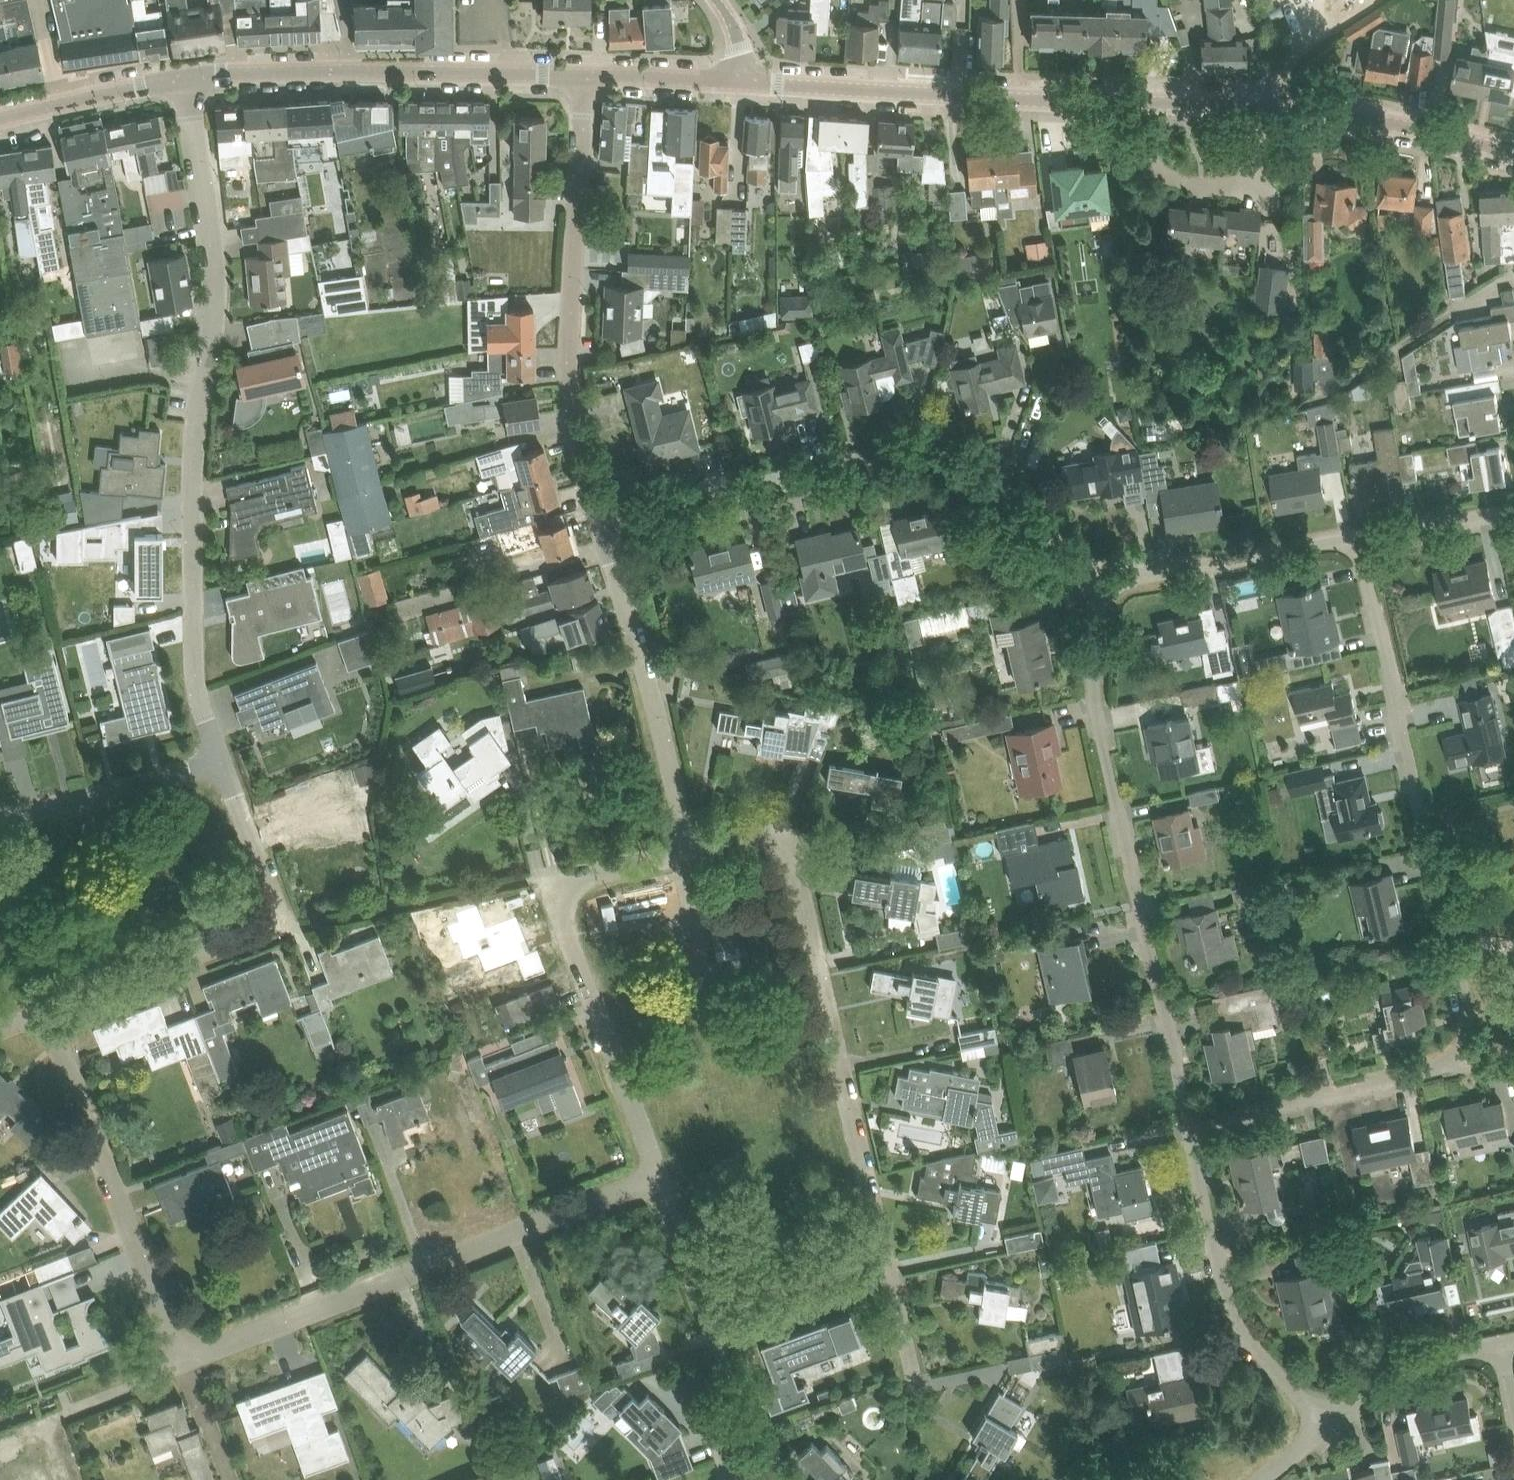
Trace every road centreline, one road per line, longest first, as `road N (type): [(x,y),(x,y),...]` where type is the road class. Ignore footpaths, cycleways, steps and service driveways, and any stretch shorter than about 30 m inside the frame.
road 1 (residential): [(1190,1129),(1450,1063),(1465,1049),(1469,1024),(1357,537)]
road 2 (tertiary): [(1513,152),(1410,119),(742,80)]
road 3 (residential): [(223,764),(195,691),(191,448),(216,282),(186,79)]
road 4 (residential): [(1190,1129),(1099,735),(1092,669),(1105,573)]
road 5 (residential): [(599,519),(923,448),(1105,573)]
road 6 (residential): [(885,1259),(796,869),(774,841),(754,837),(690,851)]
road 7 (residential): [(200,1354),(659,1179)]
road 8 (residential): [(599,519),(571,401),(588,74)]
road 9 (residential): [(659,1179),(562,908),(570,889),(589,875),(690,851)]
road 10 (residential): [(47,1013),(261,932),(274,912),(273,891),(223,764)]
road 11 (tertiary): [(186,79),(331,70),(588,74)]
road 12 (residential): [(200,1354),(173,1342),(47,1013)]
road 13 (residential): [(690,851),(599,519)]
road 14 (residential): [(1328,1423),(1246,1339),(1222,1278),(1190,1129)]
road 15 (residential): [(1105,573),(1133,576),(1357,537)]
road 16 (residential): [(223,764),(0,819)]
road 17 (residential): [(1328,1423),(1389,1378),(1446,1354),(1505,1343)]
road 18 (tertiary): [(0,118),(186,79)]
road 19 (residential): [(713,1320),(885,1259)]
road 20 (residential): [(727,1479),(713,1320)]
road 21 (residential): [(1357,537),(1513,511)]
road 22 (tertiary): [(588,74),(742,80)]
road 23 (residential): [(713,1320),(659,1179)]
road 24 (residential): [(66,1410),(200,1354)]
road 25 (residential): [(914,1385),(885,1259)]

